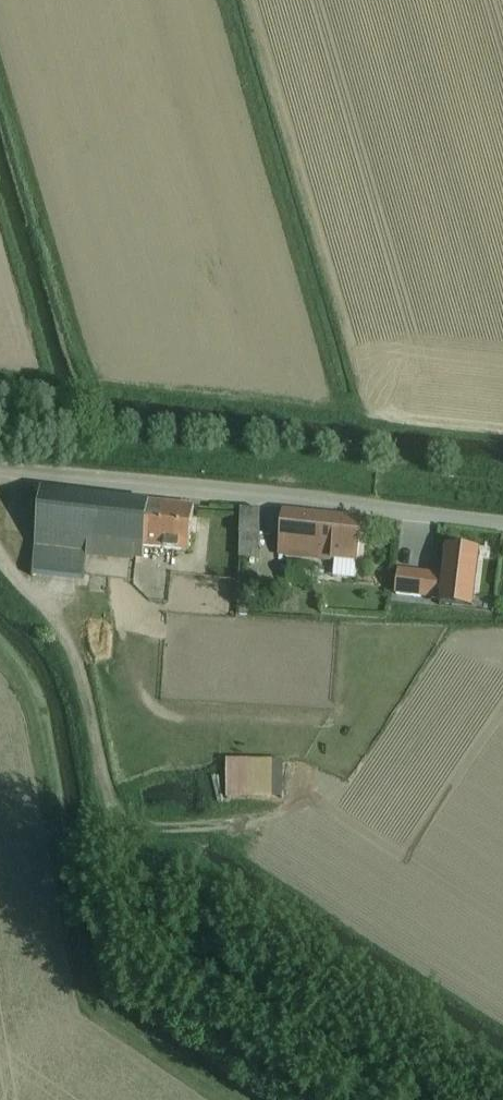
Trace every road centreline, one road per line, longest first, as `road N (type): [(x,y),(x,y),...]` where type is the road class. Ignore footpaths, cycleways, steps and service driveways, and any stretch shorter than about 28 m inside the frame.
road 1 (track): [(419,1099),(221,966),(157,911),(111,800),(72,646),(0,556)]
road 2 (track): [(0,655),(34,716),(86,999),(223,1099)]
road 3 (tertiary): [(502,523),(0,468)]
road 4 (track): [(502,423),(311,402)]
road 5 (track): [(117,820),(181,825),(299,815)]

